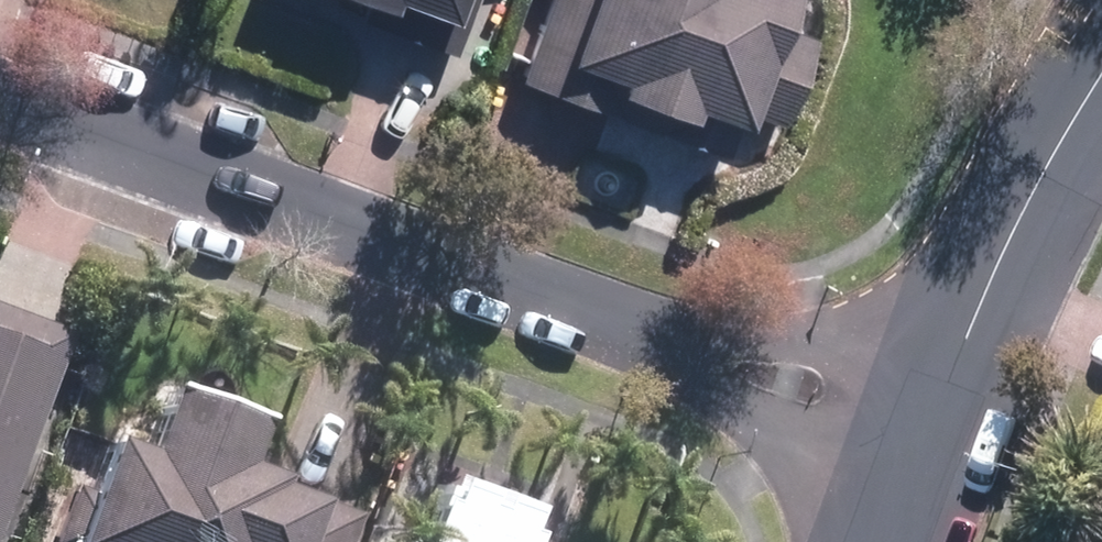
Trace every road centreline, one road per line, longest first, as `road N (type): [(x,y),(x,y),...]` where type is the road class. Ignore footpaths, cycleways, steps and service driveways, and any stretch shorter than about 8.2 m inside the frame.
road 1 (residential): [(930,440),(0,100)]
road 2 (residential): [(1101,82),(1019,206),(930,440)]

